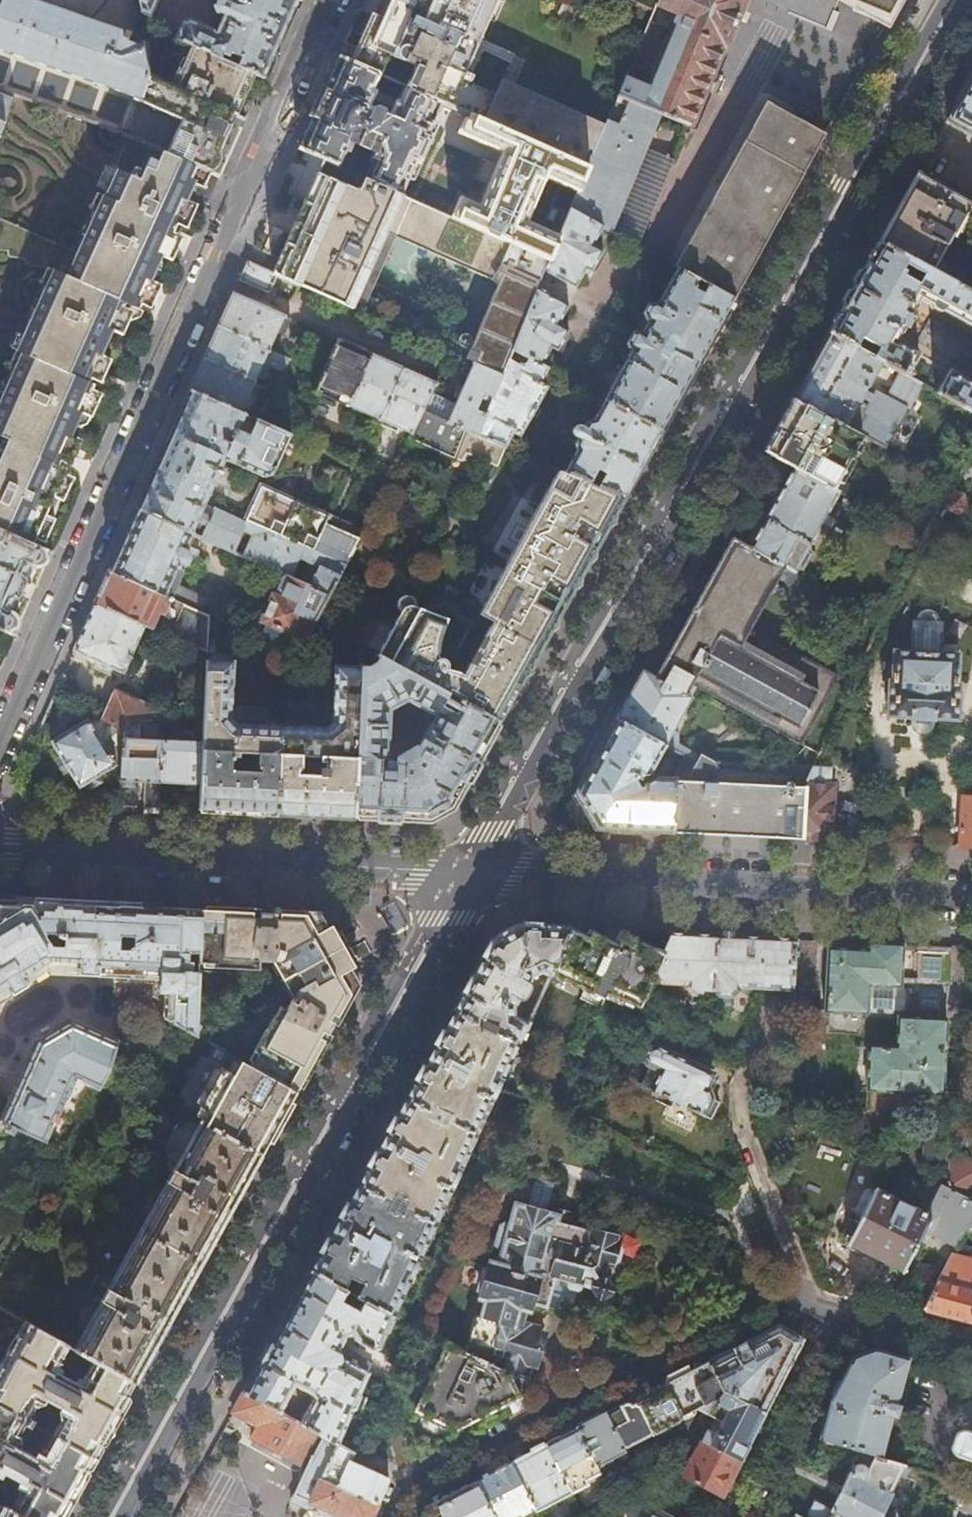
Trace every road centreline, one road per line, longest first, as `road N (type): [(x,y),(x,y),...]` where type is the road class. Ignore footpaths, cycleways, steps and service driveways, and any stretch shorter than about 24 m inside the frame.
road 1 (residential): [(483,872),(964,0)]
road 2 (residential): [(330,0),(0,736)]
road 3 (residential): [(122,1516),(483,872)]
road 4 (tertiary): [(483,872),(971,898)]
road 5 (tertiary): [(0,852),(483,872)]

